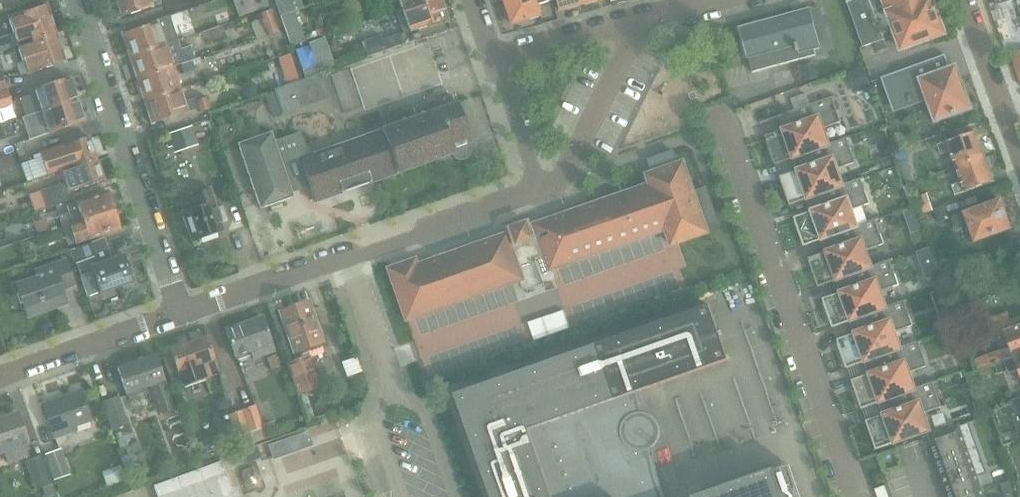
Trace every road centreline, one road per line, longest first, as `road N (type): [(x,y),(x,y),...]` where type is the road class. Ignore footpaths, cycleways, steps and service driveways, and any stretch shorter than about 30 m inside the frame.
road 1 (residential): [(725,124),(857,496)]
road 2 (residential): [(180,312),(535,193)]
road 3 (residential): [(180,312),(78,0)]
road 4 (residential): [(535,193),(555,183),(643,15)]
road 5 (residential): [(0,376),(180,312)]
road 6 (residential): [(490,62),(643,15)]
road 7 (residential): [(1019,151),(967,0)]
road 8 (residential): [(535,193),(490,62)]

